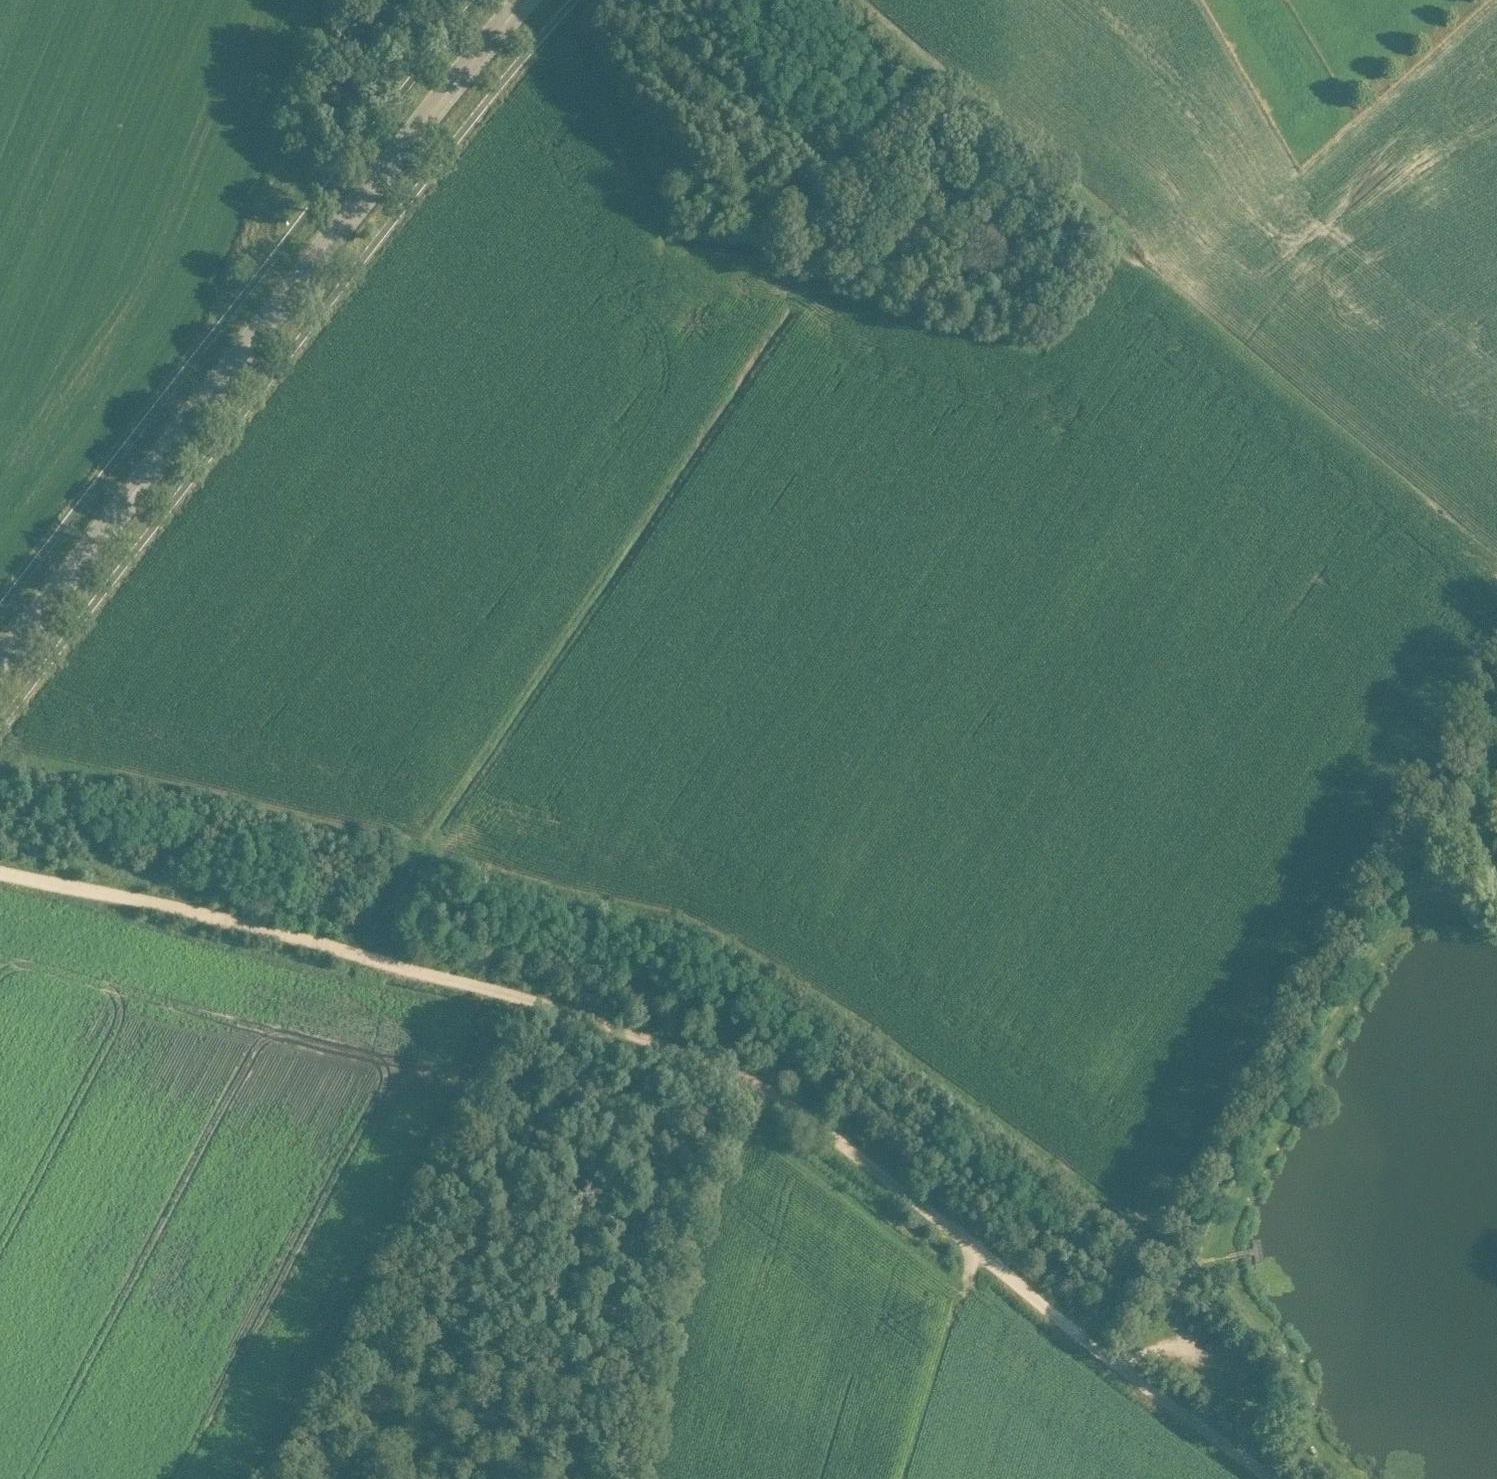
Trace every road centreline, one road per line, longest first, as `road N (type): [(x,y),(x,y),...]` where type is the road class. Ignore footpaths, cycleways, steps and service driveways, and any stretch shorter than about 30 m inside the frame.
road 1 (track): [(1273,1478),(873,1168),(713,1058),(285,935),(0,870)]
road 2 (tertiary): [(0,666),(526,0)]

